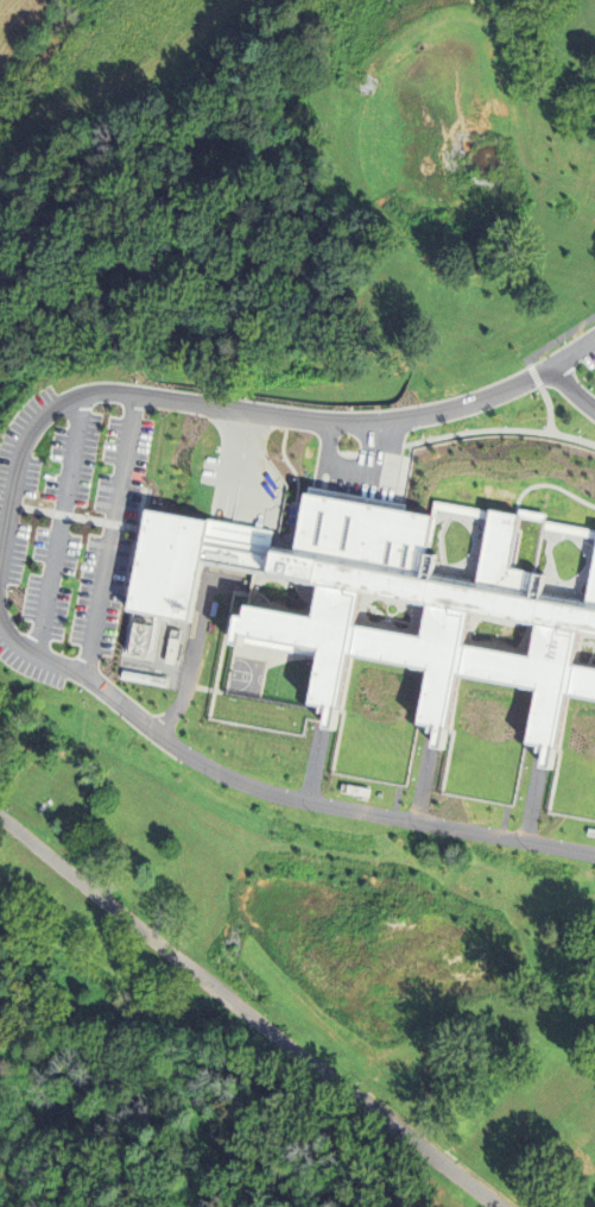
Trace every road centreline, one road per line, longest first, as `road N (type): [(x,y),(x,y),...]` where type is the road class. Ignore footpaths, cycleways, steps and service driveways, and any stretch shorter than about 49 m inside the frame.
road 1 (residential): [(495,1206),(0,824)]

